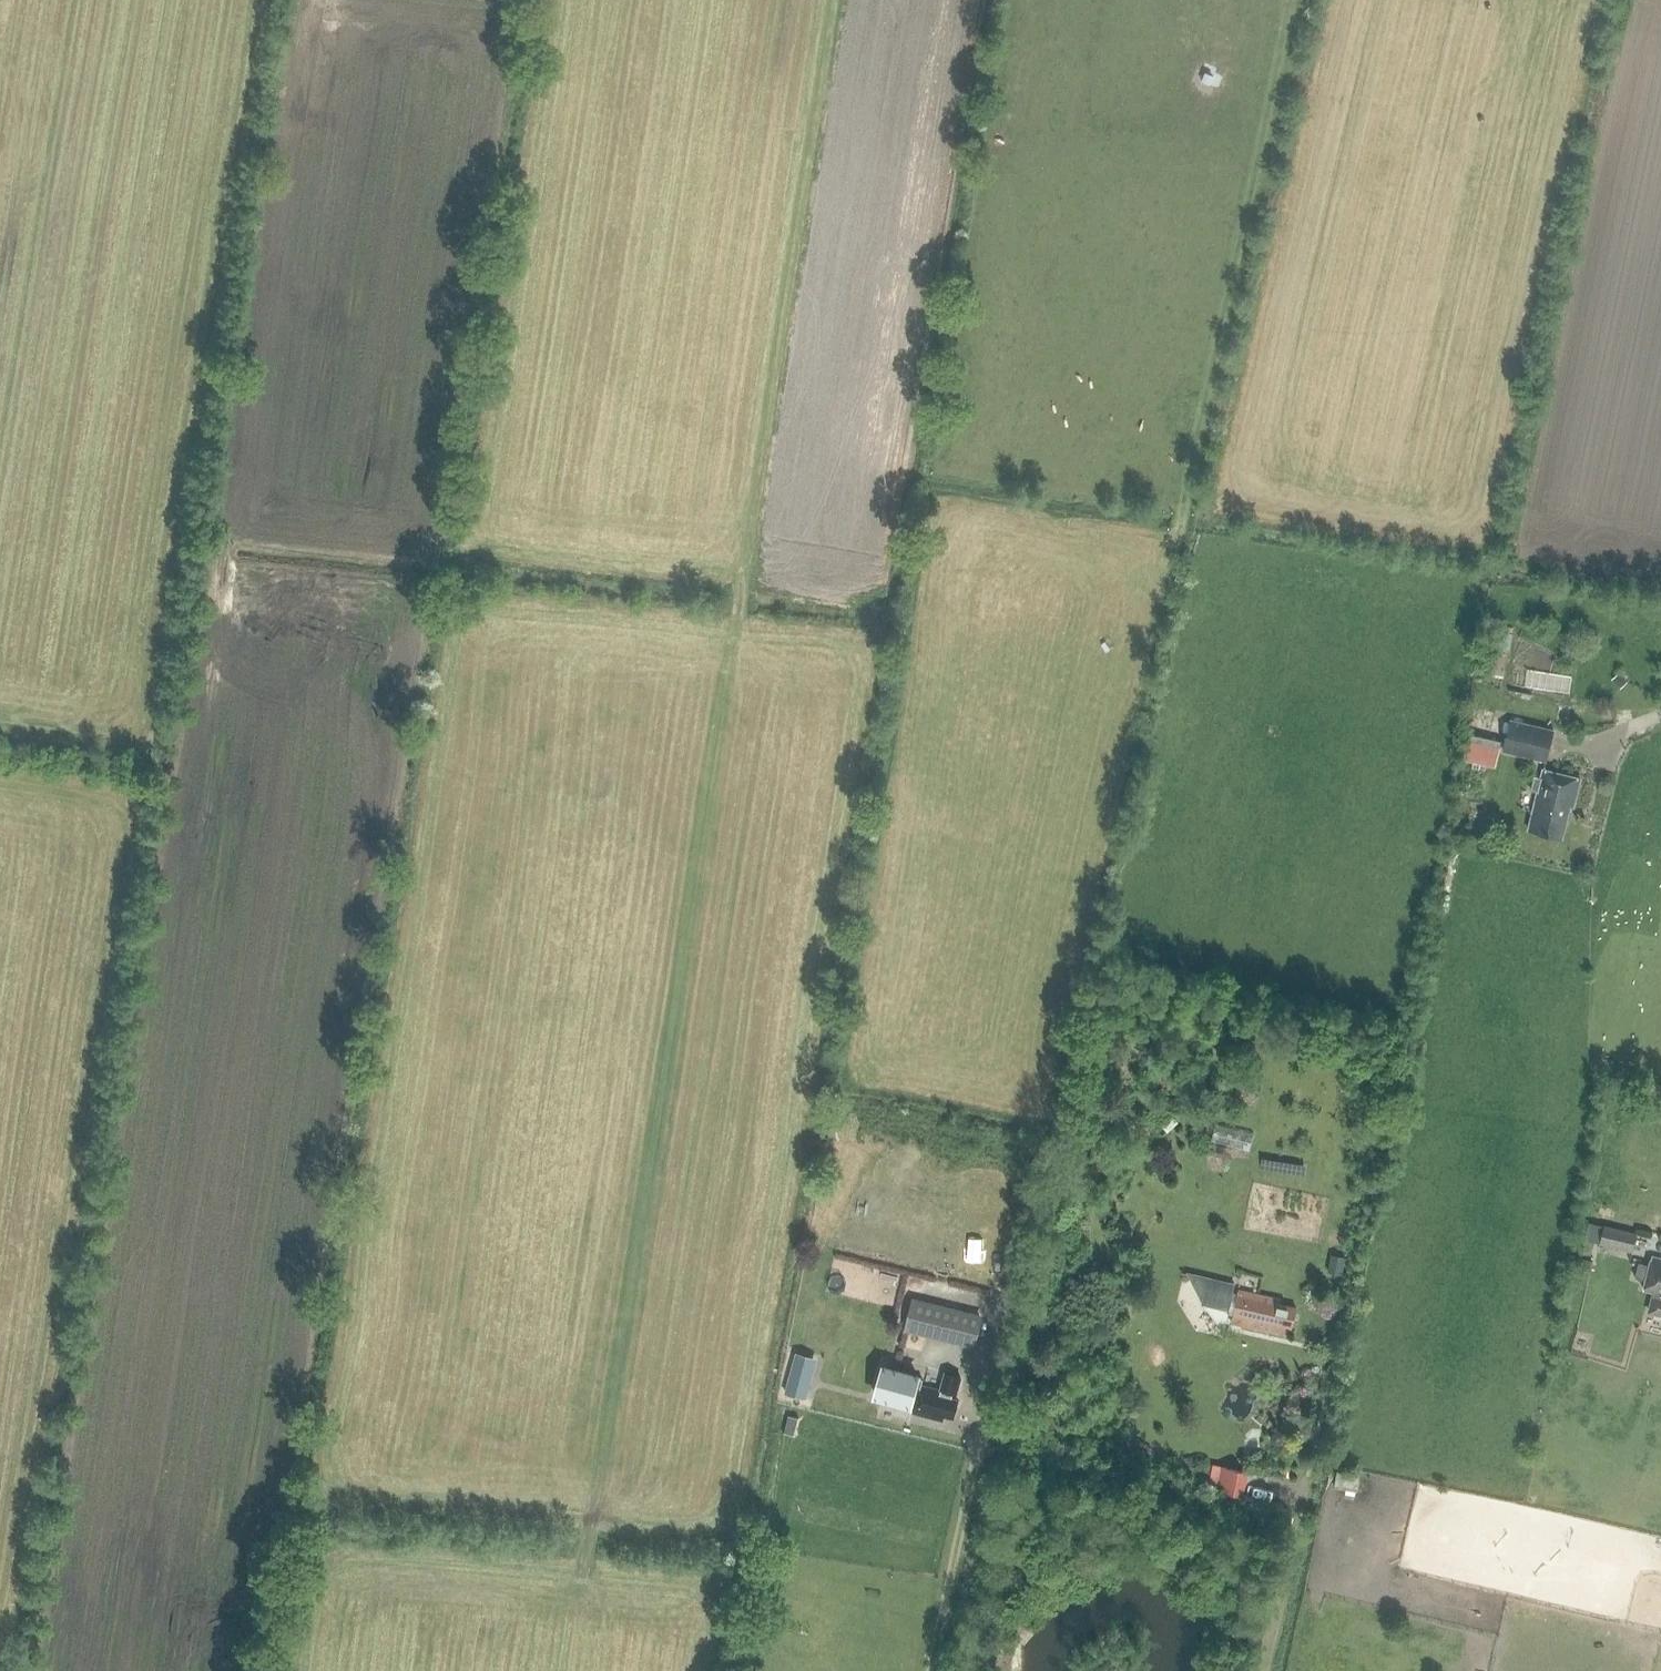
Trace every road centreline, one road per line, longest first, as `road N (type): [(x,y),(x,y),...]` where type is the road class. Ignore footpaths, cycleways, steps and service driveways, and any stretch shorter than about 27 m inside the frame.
road 1 (unclassified): [(930,1670),(1002,1364)]

